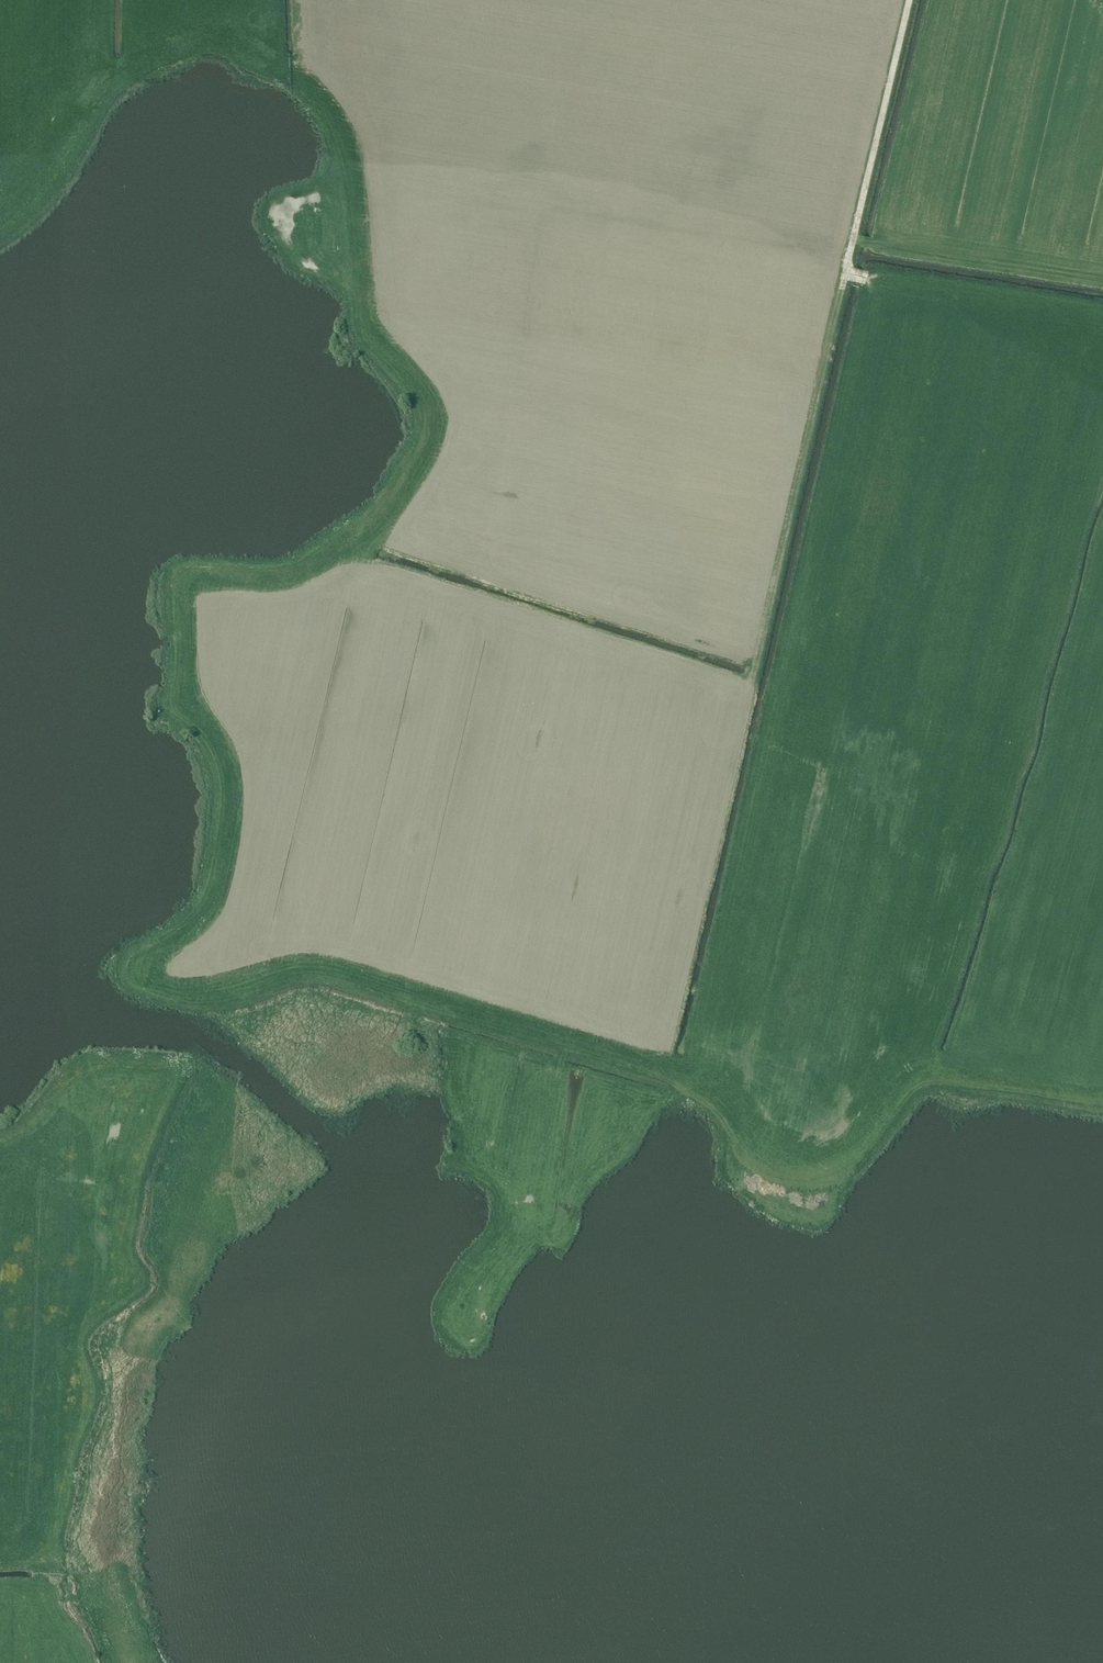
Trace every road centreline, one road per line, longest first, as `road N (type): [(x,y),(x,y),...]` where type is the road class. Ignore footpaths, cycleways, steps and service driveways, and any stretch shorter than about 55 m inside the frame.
road 1 (track): [(844,276),(911,0)]

